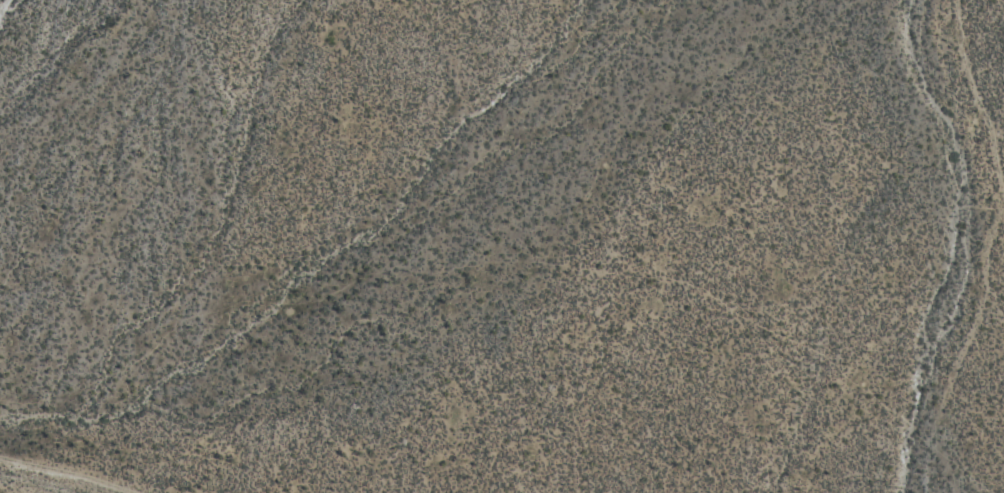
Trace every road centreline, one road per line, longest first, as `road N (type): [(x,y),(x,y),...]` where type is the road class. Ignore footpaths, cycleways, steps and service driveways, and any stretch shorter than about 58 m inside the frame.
road 1 (track): [(906,492),(926,350),(978,198),(952,135),(948,0)]

